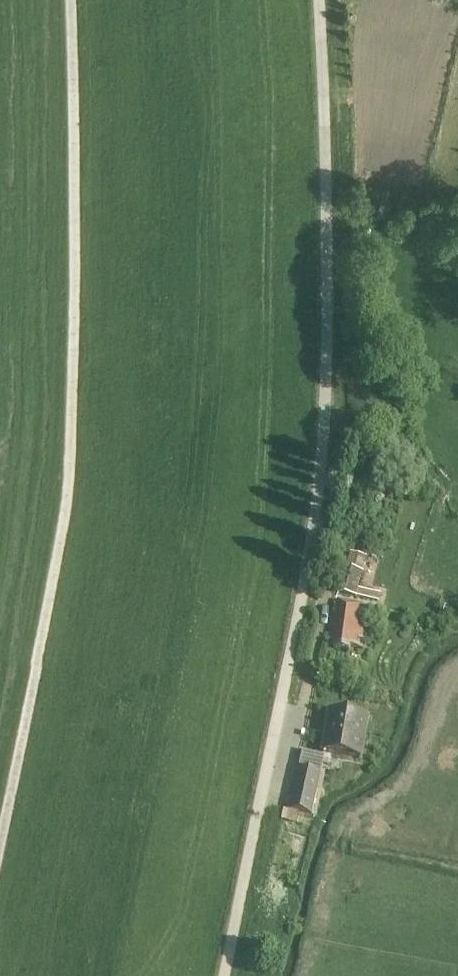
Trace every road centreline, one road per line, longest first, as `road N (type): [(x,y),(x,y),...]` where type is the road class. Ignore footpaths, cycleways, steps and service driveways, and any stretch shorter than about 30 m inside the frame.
road 1 (residential): [(221,975),(314,498),(323,366),(316,0)]
road 2 (track): [(0,853),(73,475),(74,0)]

